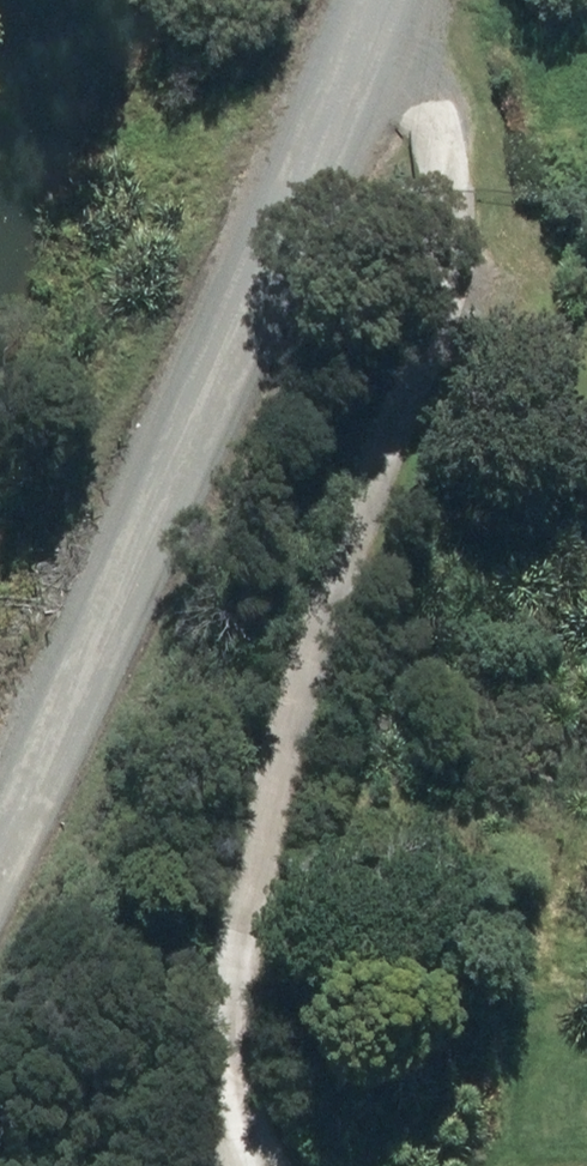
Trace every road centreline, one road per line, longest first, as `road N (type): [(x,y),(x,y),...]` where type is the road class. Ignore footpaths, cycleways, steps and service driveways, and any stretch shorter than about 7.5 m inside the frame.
road 1 (track): [(297,1165),(236,985),(265,690),(301,559),(412,390),(469,262),(452,161),(369,61)]
road 2 (tertiary): [(0,834),(398,0)]

